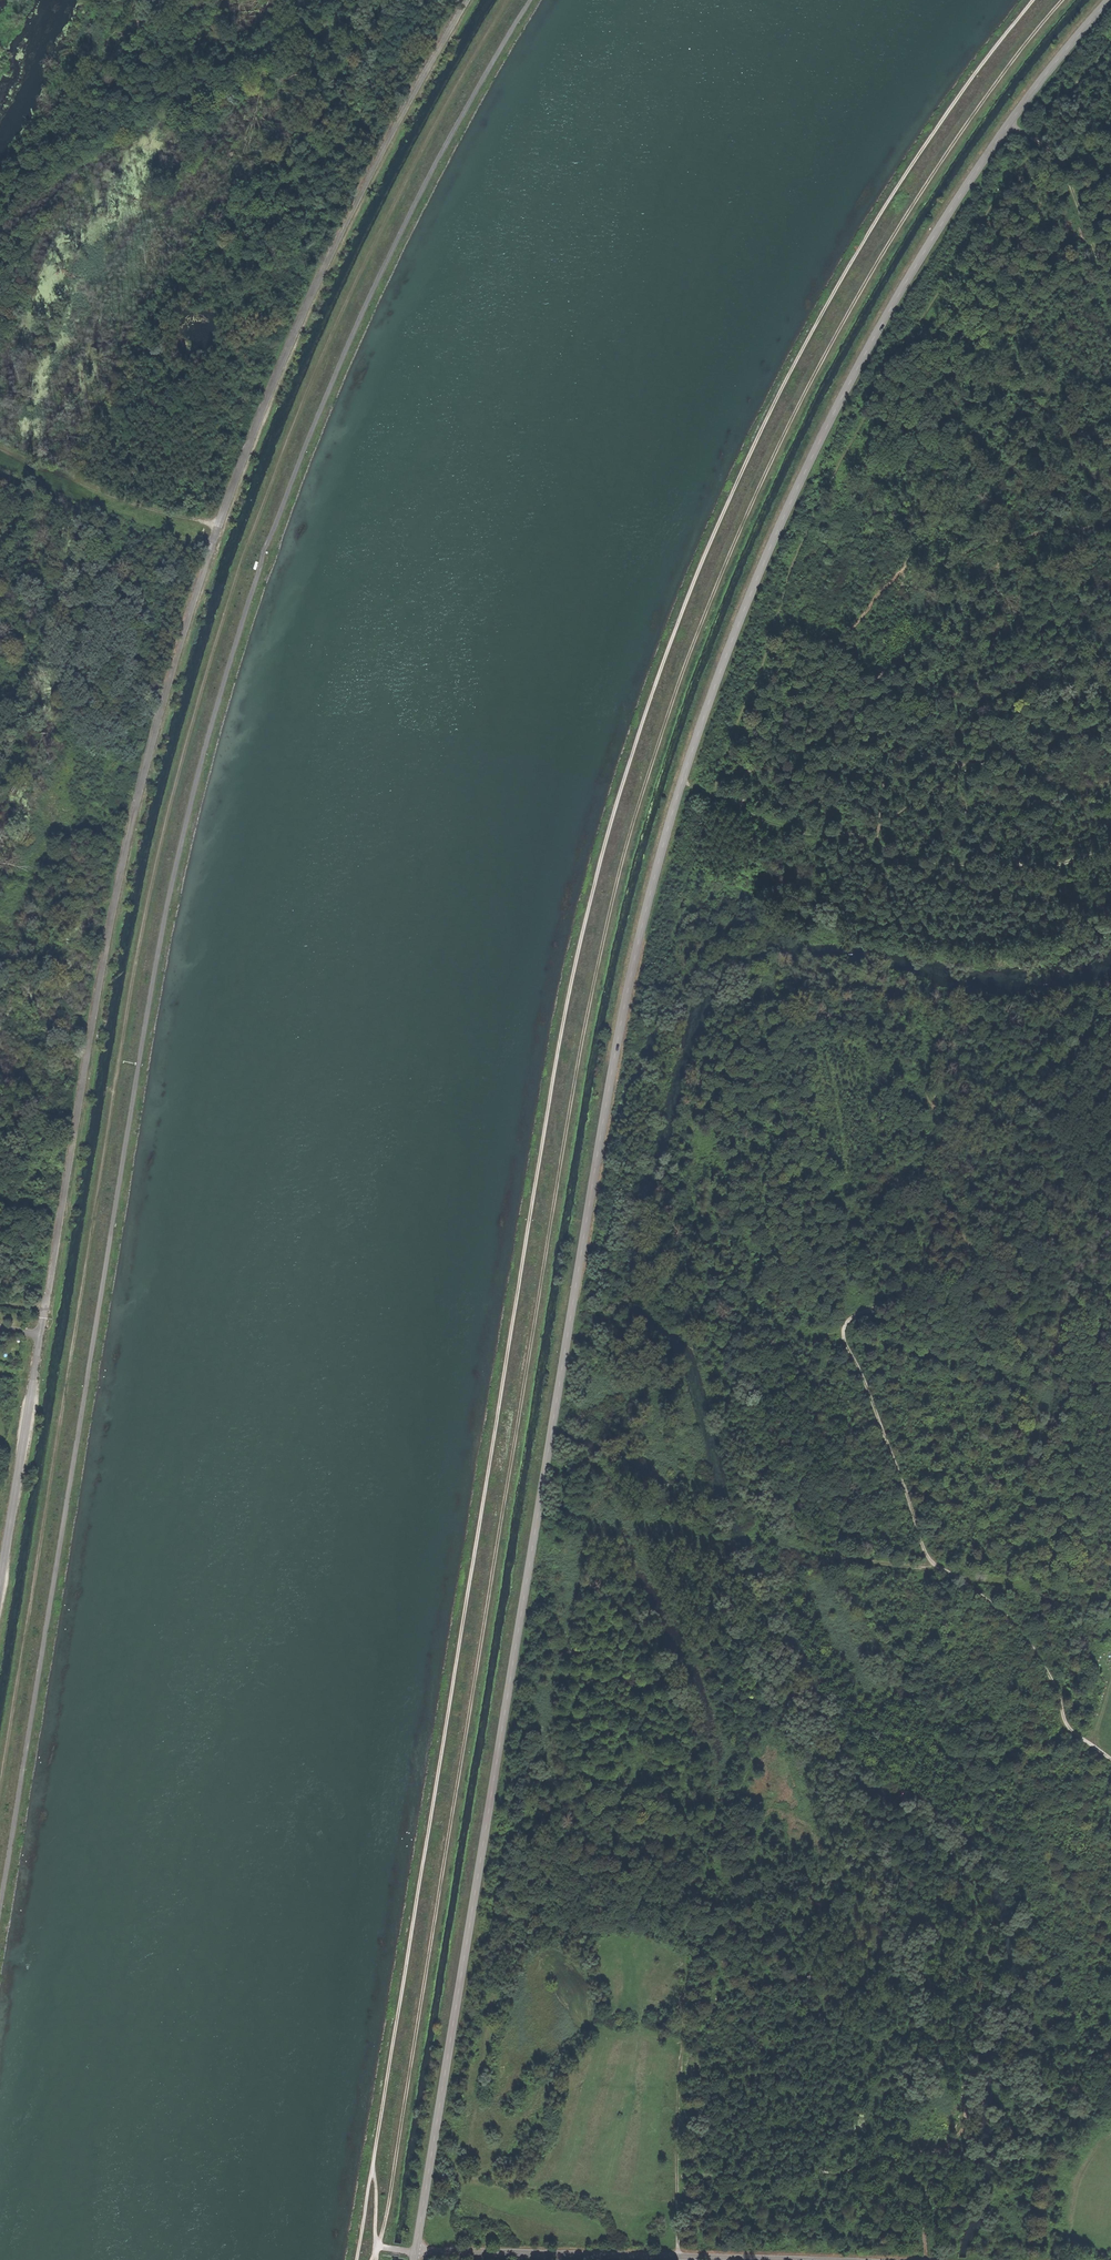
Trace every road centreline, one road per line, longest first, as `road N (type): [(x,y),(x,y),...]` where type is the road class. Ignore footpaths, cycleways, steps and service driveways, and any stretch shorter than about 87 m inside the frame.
road 1 (track): [(1066,0),(1001,76),(857,296),(707,602),(615,879),(377,2259)]
road 2 (tertiary): [(1109,0),(962,192),(848,388),(721,673),(664,845),(638,954),(416,2251)]
road 3 (track): [(1033,0),(938,115),(751,448),(685,587),(603,815),(537,1129),(373,2164)]
road 4 (track): [(530,0),(425,184),(316,422),(265,549),(197,778),(138,1064),(0,1892)]
road 5 (track): [(509,0),(443,109),(340,319),(222,619),(135,967),(0,1793)]
road 6 (track): [(1110,1757),(1063,1714),(1042,1652),(1001,1607),(929,1559),(856,1351),(840,1327),(1110,1216)]
road 7 (track): [(683,2259),(692,1853),(764,1748),(722,1692)]
road 8 (track): [(1110,849),(1088,859),(907,856),(792,804),(685,779)]
road 9 (unclassified): [(416,2251),(815,2259)]
road 10 (track): [(1100,1748),(1051,1754),(958,1786),(923,1778),(897,1760),(883,1742),(886,1728)]
road 11 (track): [(218,524),(166,513),(0,449)]
road 12 (track): [(1110,296),(1101,228),(1070,170),(1012,121)]

